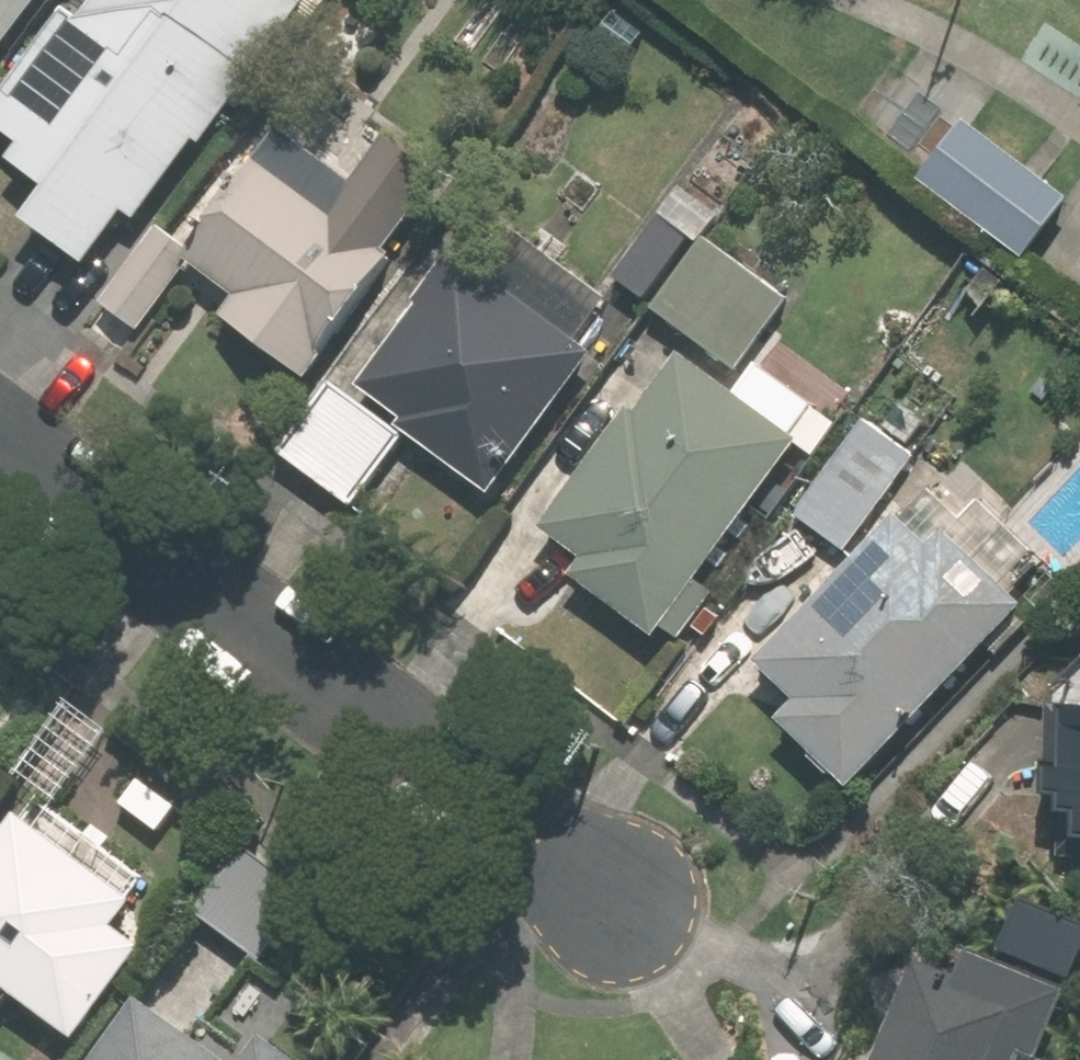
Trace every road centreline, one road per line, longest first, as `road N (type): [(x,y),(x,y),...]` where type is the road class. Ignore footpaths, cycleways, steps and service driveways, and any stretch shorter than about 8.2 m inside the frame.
road 1 (residential): [(0,425),(658,909)]

